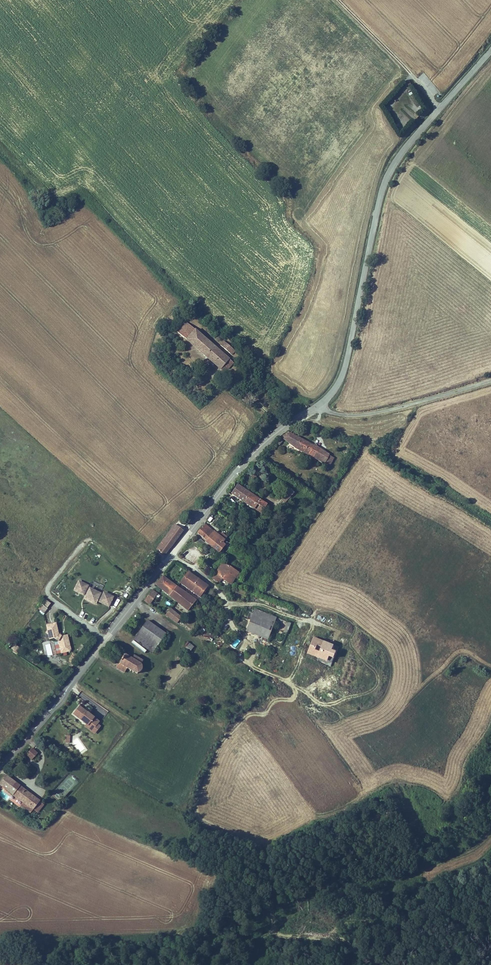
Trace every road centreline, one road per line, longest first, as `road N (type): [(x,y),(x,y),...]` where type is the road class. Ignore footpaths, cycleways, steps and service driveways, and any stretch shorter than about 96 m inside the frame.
road 1 (tertiary): [(490,48),(385,180),(337,386),(248,459),(104,641)]
road 2 (track): [(321,408),(321,428),(362,439),(490,521)]
road 3 (tertiary): [(104,641),(0,767)]
road 4 (track): [(225,605),(262,604),(345,631),(352,640),(343,663)]
road 5 (track): [(439,106),(340,0)]
road 6 (residential): [(104,641),(47,589),(86,541)]

